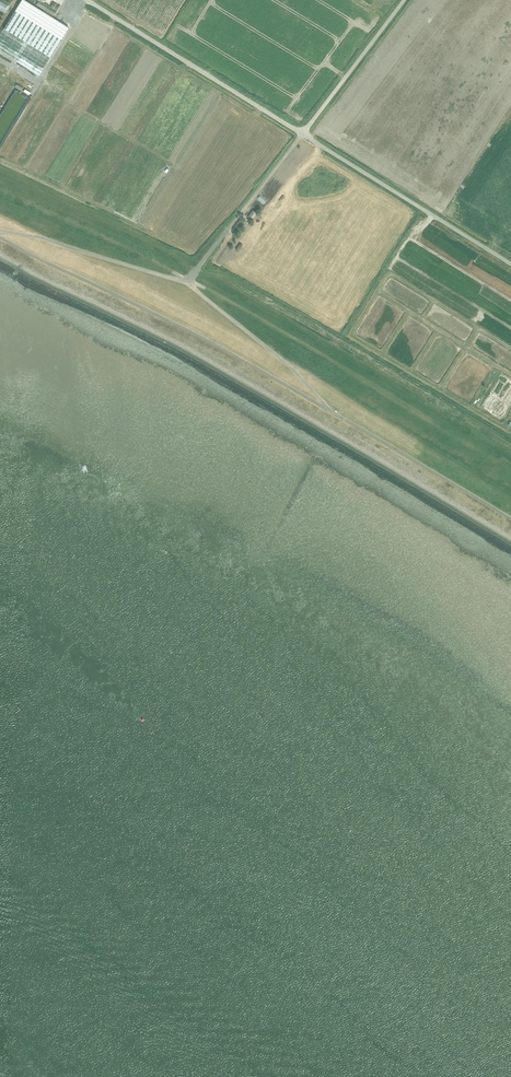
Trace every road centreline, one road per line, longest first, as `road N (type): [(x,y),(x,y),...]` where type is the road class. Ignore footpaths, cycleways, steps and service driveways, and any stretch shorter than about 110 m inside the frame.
road 1 (unclassified): [(303,133),(88,0)]
road 2 (unclassified): [(303,133),(510,264)]
road 3 (unclassified): [(303,133),(405,0)]
road 4 (unclassified): [(226,231),(303,133)]

